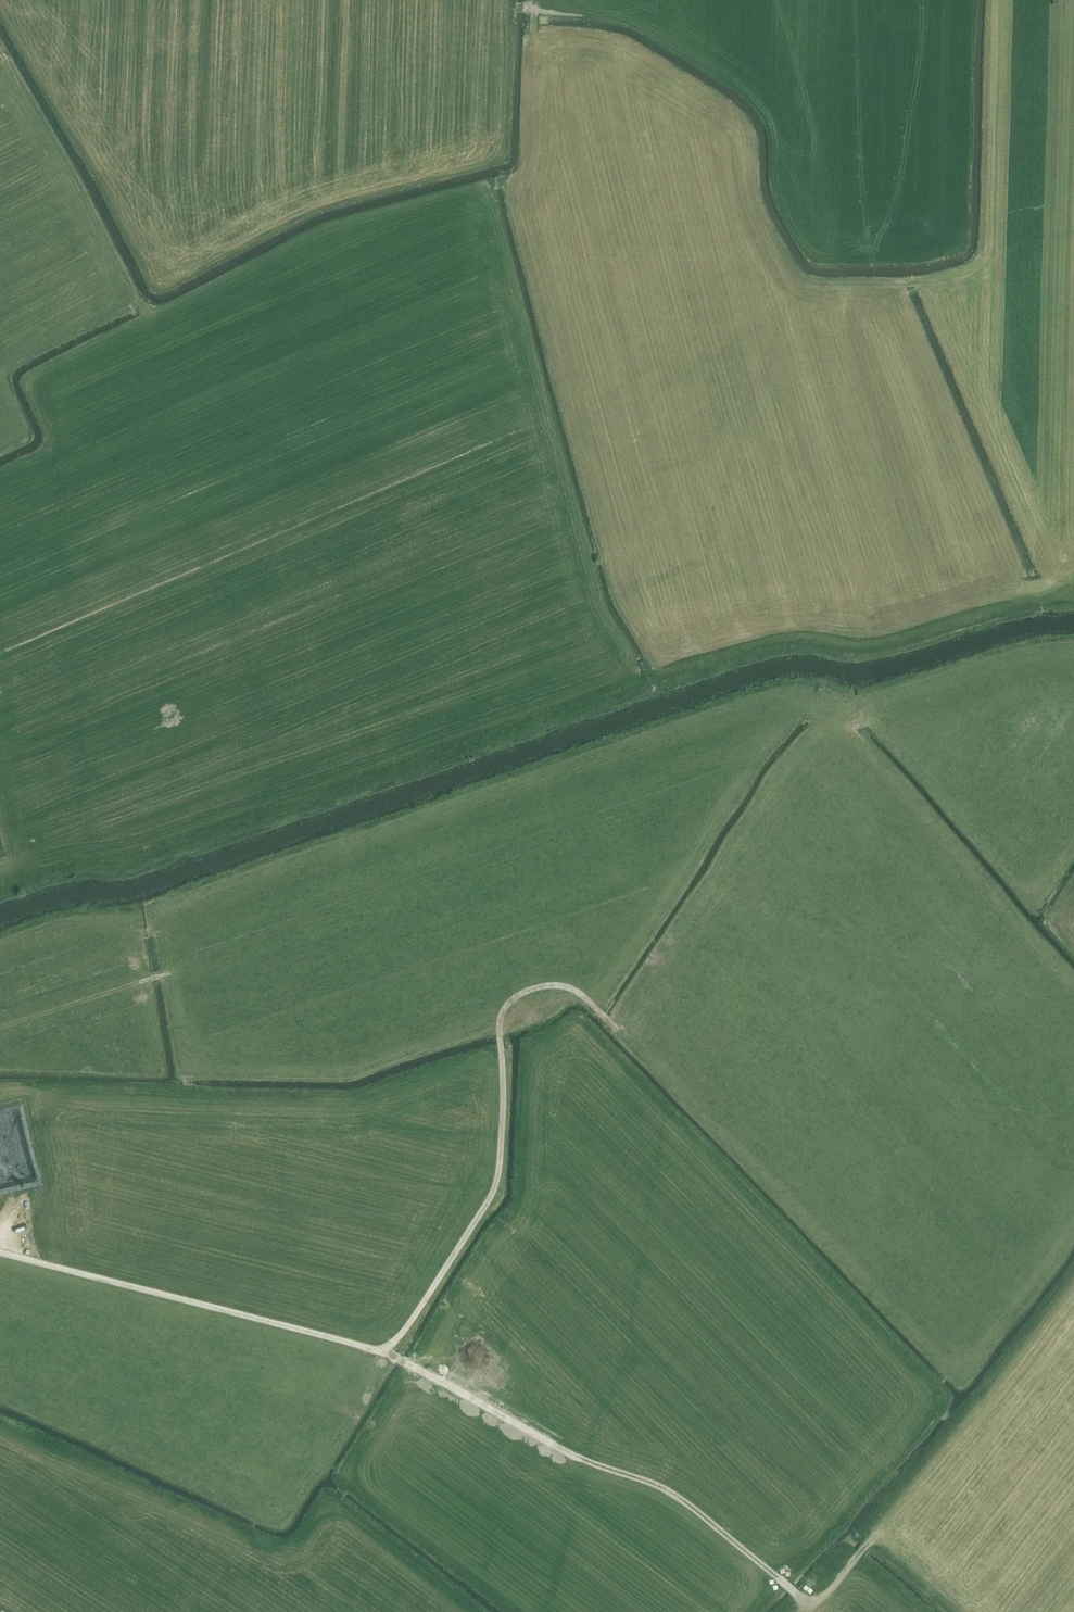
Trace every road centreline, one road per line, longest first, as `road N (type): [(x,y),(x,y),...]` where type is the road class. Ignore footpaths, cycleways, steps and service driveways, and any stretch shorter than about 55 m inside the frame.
road 1 (track): [(0,1252),(390,1356),(566,1452),(668,1491),(807,1601),(820,1598),(869,1542)]
road 2 (track): [(377,1351),(410,1322),(494,1188),(506,1006),(529,990),(562,986),(617,1030)]

